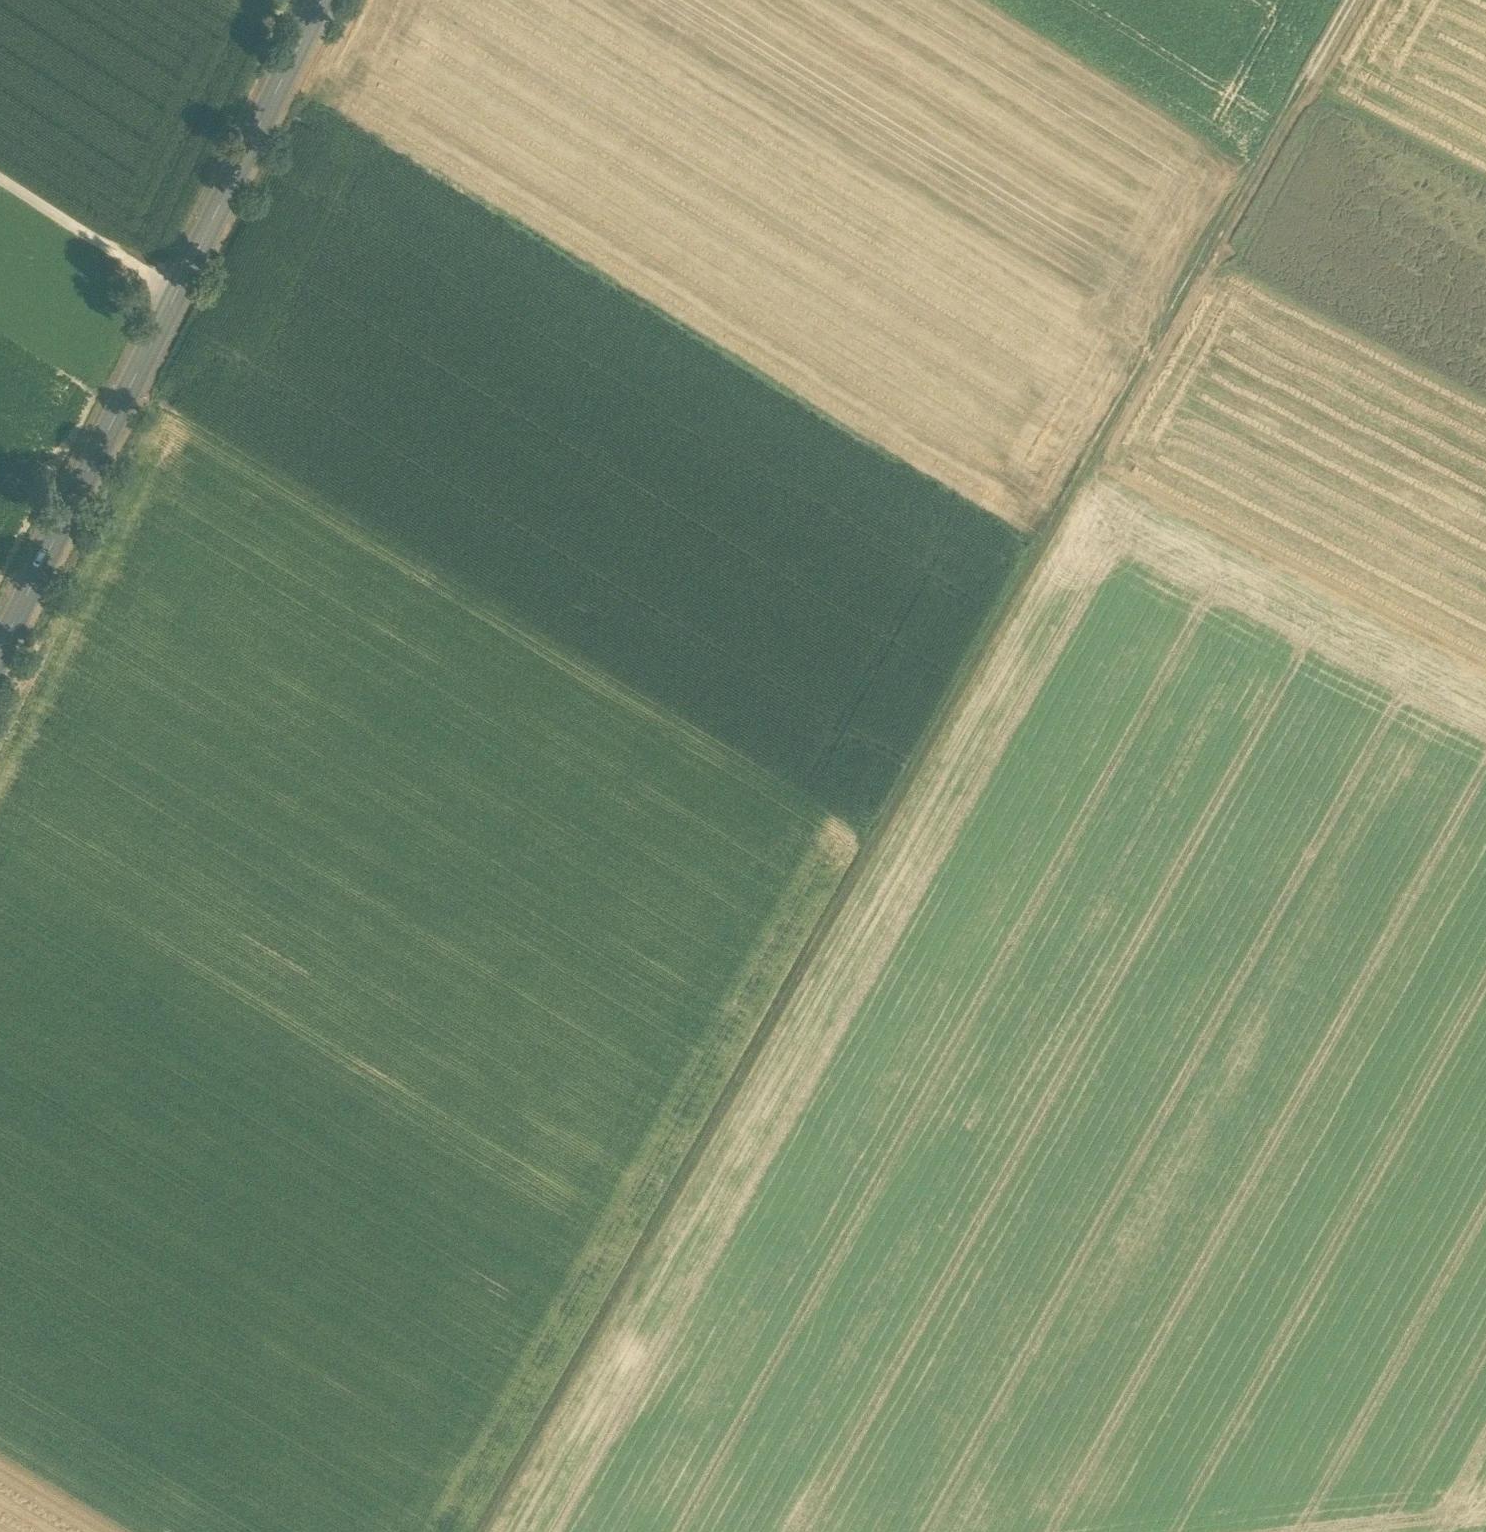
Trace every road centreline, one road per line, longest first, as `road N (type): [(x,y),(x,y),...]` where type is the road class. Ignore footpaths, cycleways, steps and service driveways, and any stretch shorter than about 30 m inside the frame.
road 1 (track): [(1355,0),(491,1531)]
road 2 (secondary): [(323,0),(0,655)]
road 3 (track): [(0,184),(175,296)]

